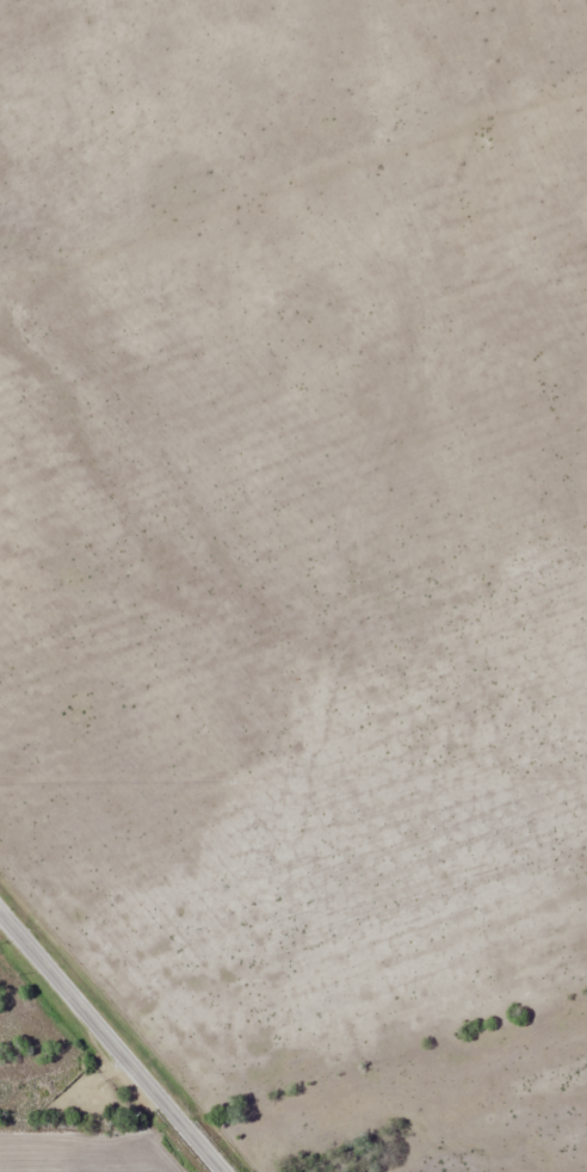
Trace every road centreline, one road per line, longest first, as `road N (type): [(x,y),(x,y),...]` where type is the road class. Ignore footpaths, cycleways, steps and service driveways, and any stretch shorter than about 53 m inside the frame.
road 1 (tertiary): [(0,914),(221,1171)]

